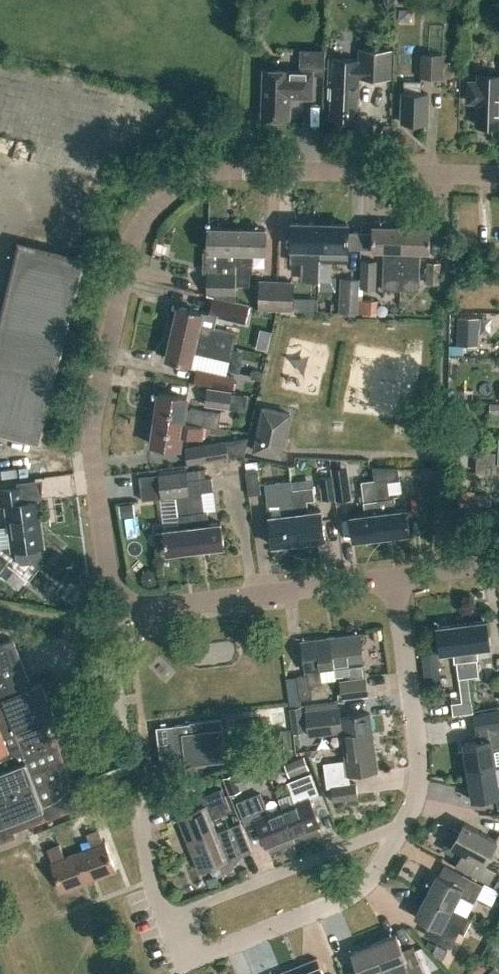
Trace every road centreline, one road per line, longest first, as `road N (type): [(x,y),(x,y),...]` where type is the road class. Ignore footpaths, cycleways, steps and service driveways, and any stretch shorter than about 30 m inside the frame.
road 1 (residential): [(498,177),(212,173),(175,189),(144,219),(91,428),(109,584),(119,605)]
road 2 (residential): [(169,920),(188,961),(211,954),(371,880),(397,829)]
road 3 (residential): [(394,578),(119,605)]
road 4 (residential): [(397,829),(415,806),(421,777),(394,578)]
road 5 (residential): [(169,920),(397,829)]

